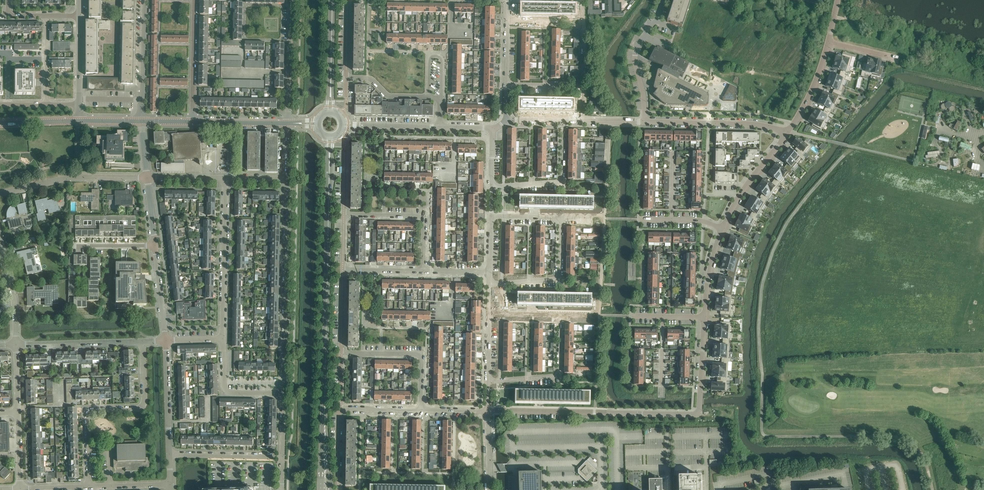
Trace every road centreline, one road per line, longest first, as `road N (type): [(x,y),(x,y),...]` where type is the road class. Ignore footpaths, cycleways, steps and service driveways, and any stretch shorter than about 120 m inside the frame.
road 1 (secondary): [(325,404),(329,171)]
road 2 (residential): [(700,406),(691,415),(487,411)]
road 3 (residential): [(284,395),(288,179)]
road 4 (residential): [(90,487),(91,413),(143,406),(143,342)]
road 5 (residential): [(226,178),(223,339)]
road 6 (residential): [(147,177),(62,179),(0,194)]
road 7 (residential): [(788,133),(645,122)]
road 8 (residential): [(421,410),(420,357),(341,353)]
road 9 (residential): [(424,271),(422,218),(344,215)]
road 10 (residential): [(488,382),(558,374),(560,314)]
road 11 (residential): [(645,122),(635,56),(663,0)]
road 12 (residential): [(491,188),(560,180),(563,121)]
road 13 (residential): [(490,284),(557,278),(562,217)]
road 14 (residential): [(16,345),(143,342)]
road 15 (residential): [(346,78),(371,79),(389,96),(436,98),(441,127)]
road 16 (residential): [(289,123),(291,0)]
road 17 (residential): [(193,122),(196,0)]

